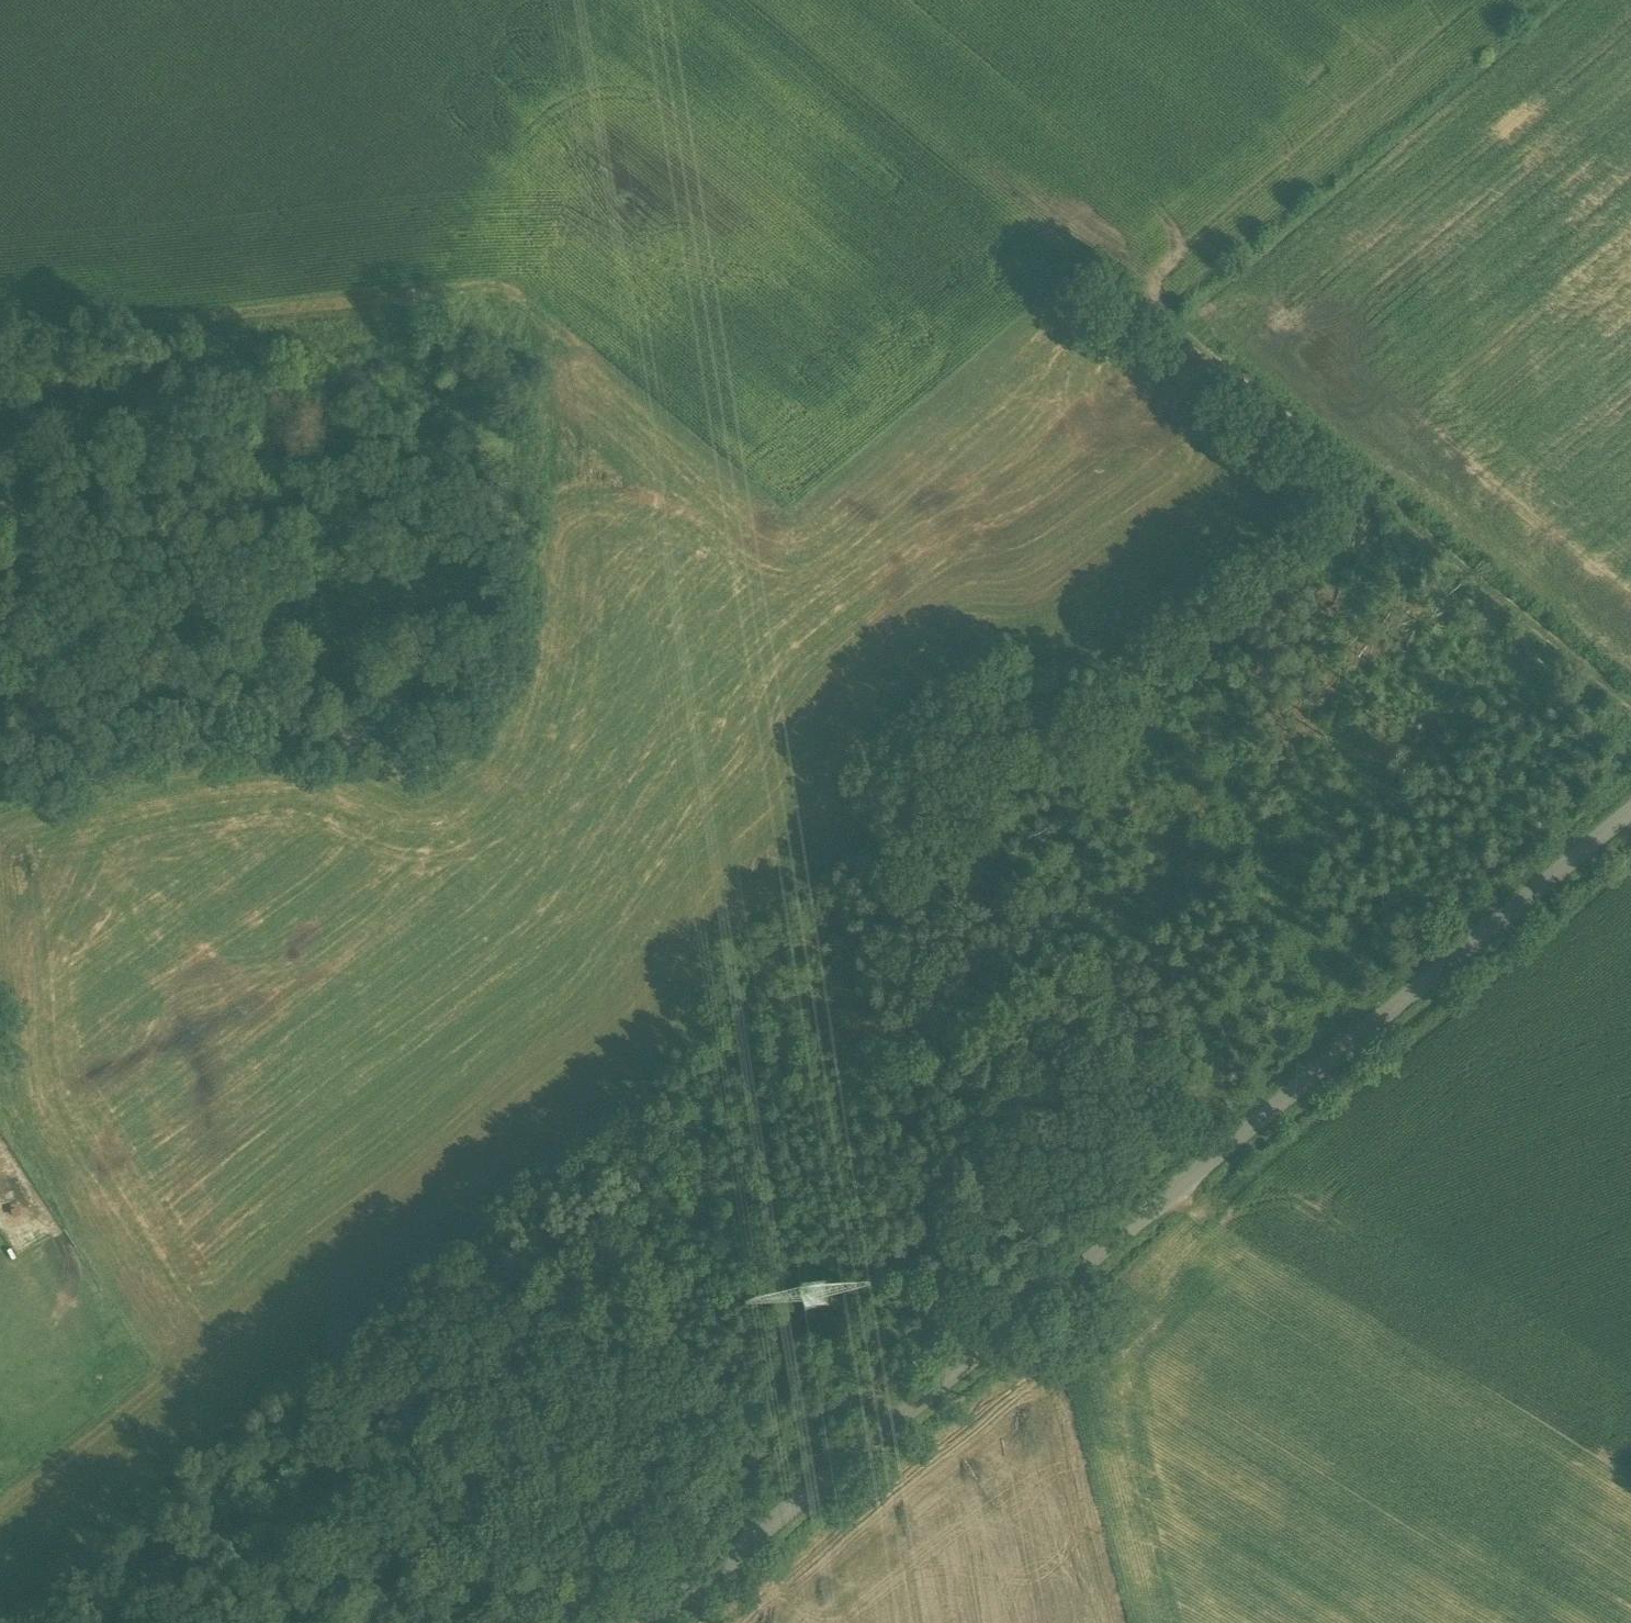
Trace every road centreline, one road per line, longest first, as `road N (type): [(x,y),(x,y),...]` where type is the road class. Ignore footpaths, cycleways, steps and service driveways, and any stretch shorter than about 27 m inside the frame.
road 1 (tertiary): [(651,1622),(1630,809)]
road 2 (track): [(1156,299),(1168,323),(1630,702)]

